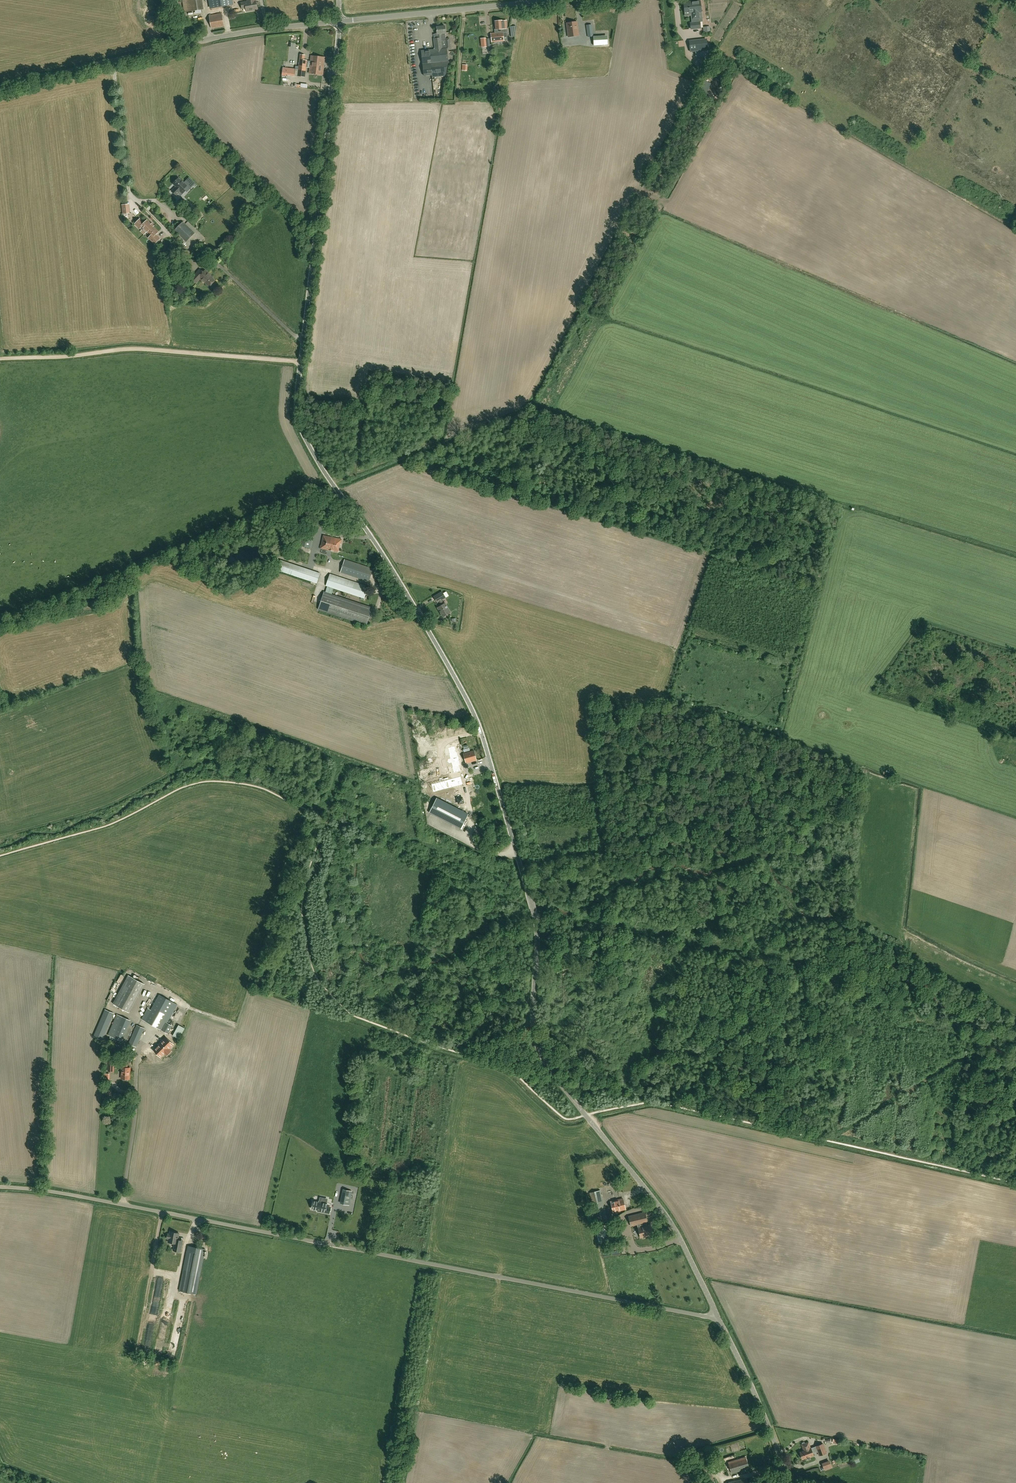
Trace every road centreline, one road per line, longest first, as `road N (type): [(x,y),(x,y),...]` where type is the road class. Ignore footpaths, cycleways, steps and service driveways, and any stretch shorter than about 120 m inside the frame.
road 1 (unclassified): [(718,1318),(670,1219),(539,1050),(535,922),(476,714),(302,429),(303,340),(340,22)]
road 2 (unclassified): [(718,1318),(0,1187)]
road 3 (unclassified): [(0,88),(230,35),(340,22)]
road 4 (track): [(301,361),(143,349),(0,359)]
road 5 (unclassified): [(340,22),(560,0)]
road 6 (unclassified): [(789,1482),(718,1318)]
road 7 (track): [(534,914),(655,936)]

